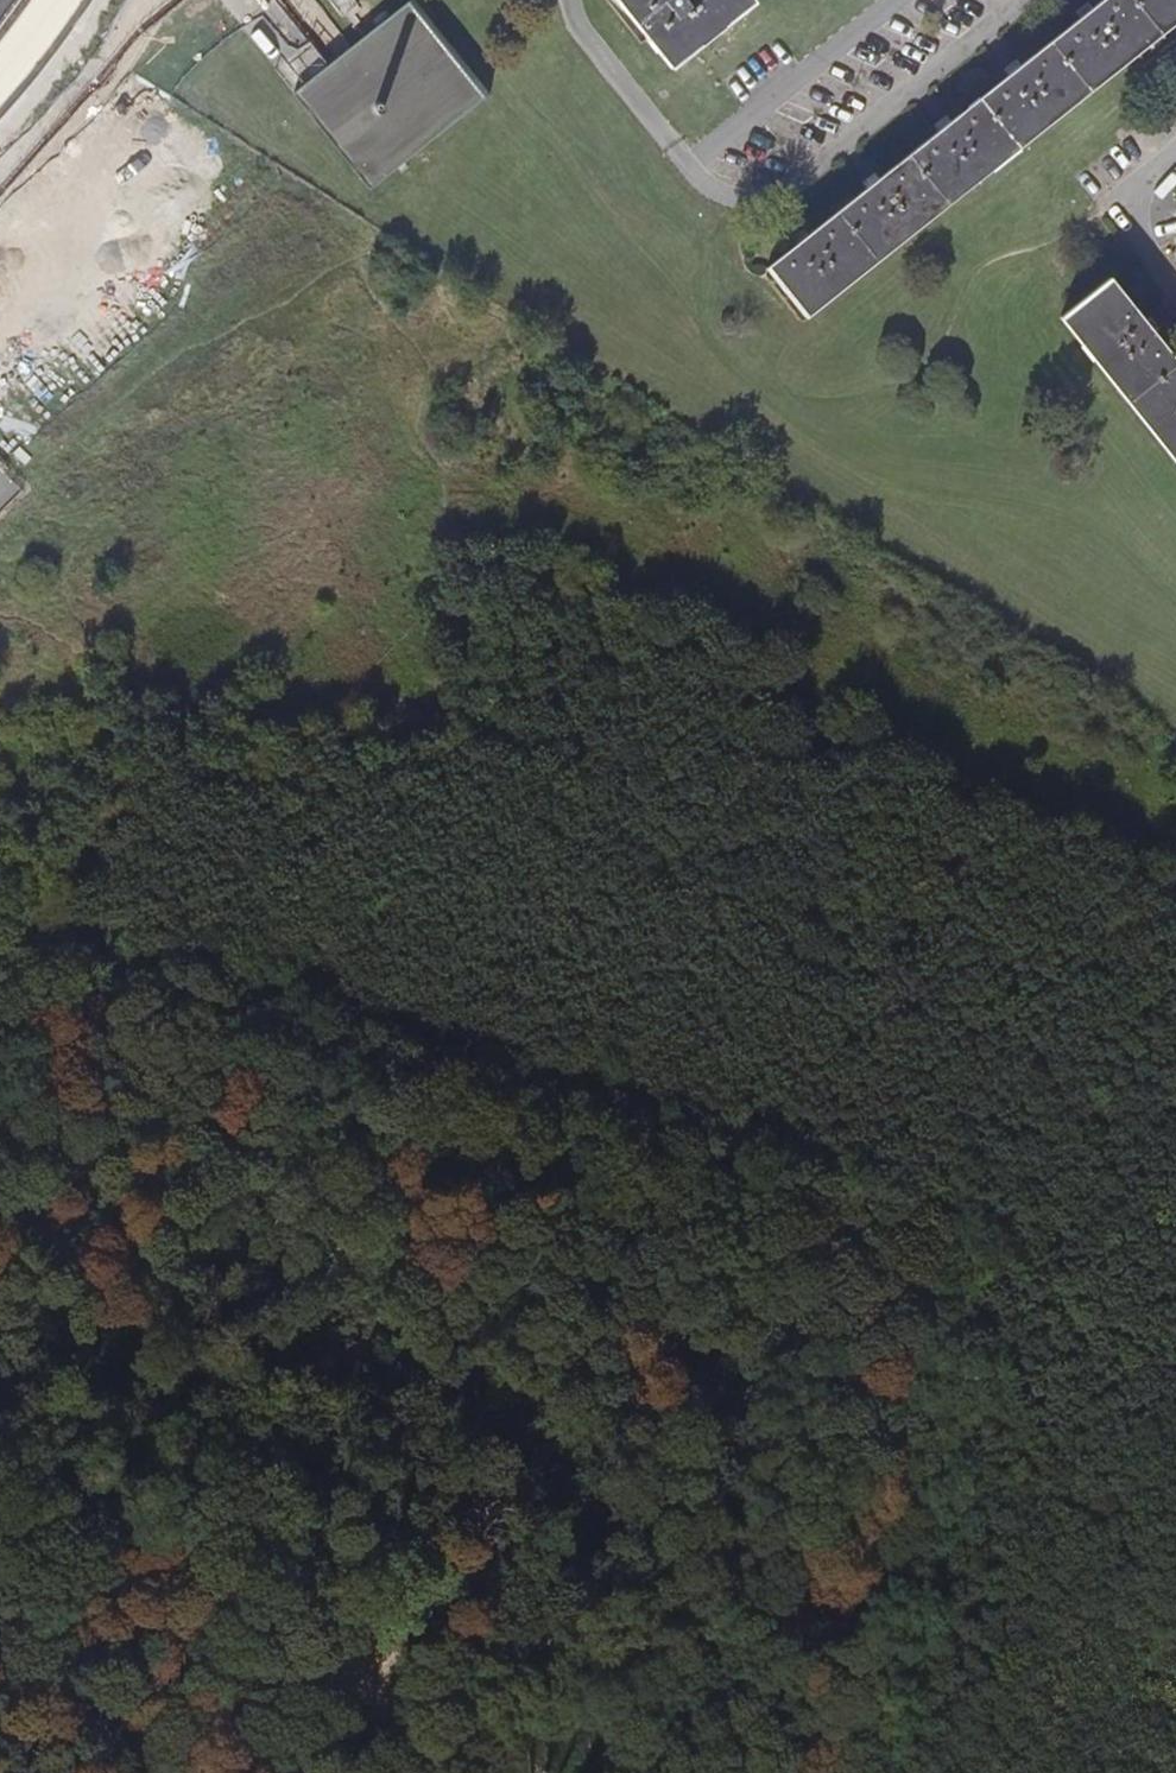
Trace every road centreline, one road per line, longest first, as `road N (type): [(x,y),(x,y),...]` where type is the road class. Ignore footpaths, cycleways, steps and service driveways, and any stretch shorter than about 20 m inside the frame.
road 1 (unclassified): [(1175,152),(1113,206),(1175,284)]
road 2 (secondary): [(0,135),(103,0)]

